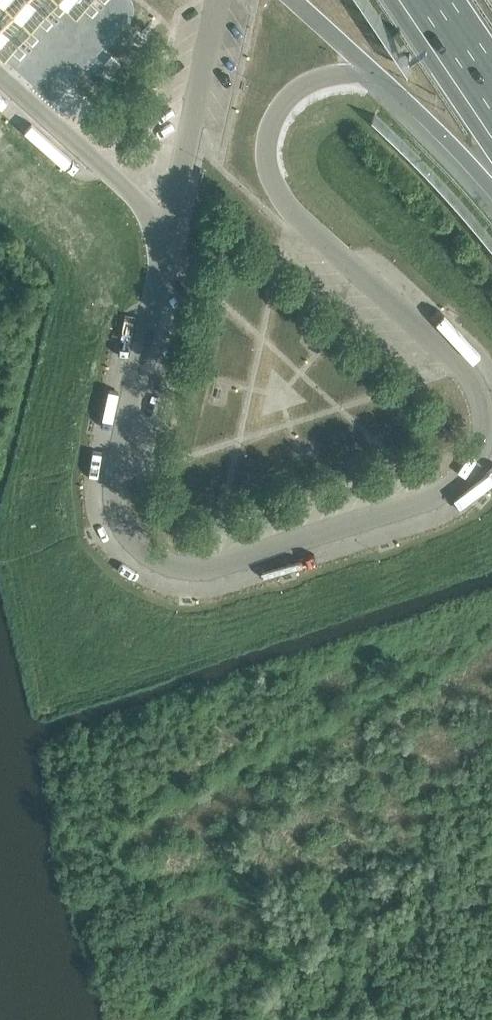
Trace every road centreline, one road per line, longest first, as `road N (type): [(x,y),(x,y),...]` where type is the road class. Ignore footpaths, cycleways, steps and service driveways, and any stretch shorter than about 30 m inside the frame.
road 1 (motorway): [(376,74),(464,156),(491,171)]

